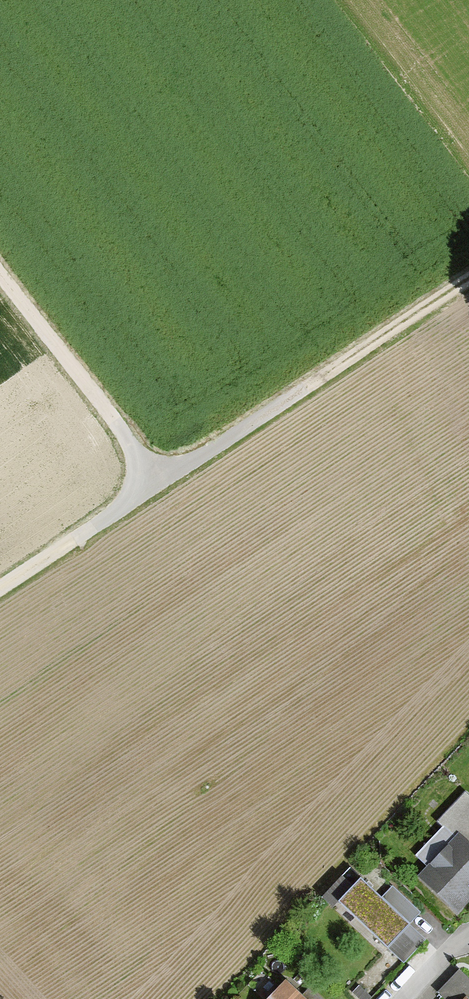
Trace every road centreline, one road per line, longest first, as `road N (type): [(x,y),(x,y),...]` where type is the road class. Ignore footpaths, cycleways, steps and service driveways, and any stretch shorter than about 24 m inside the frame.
road 1 (track): [(0,274),(158,483),(0,588)]
road 2 (track): [(158,483),(468,279)]

